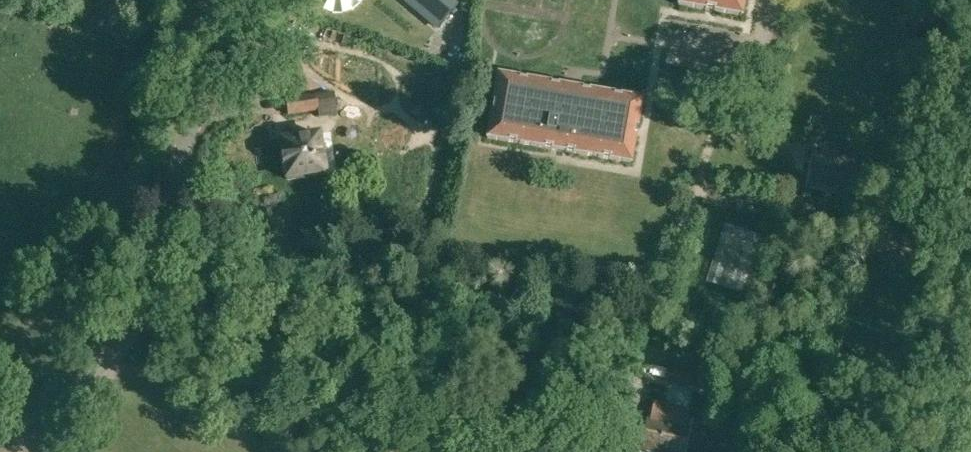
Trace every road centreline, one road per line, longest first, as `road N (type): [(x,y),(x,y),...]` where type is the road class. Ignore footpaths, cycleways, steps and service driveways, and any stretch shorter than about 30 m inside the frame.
road 1 (tertiary): [(0,427),(87,376),(133,319),(158,250),(213,23)]

